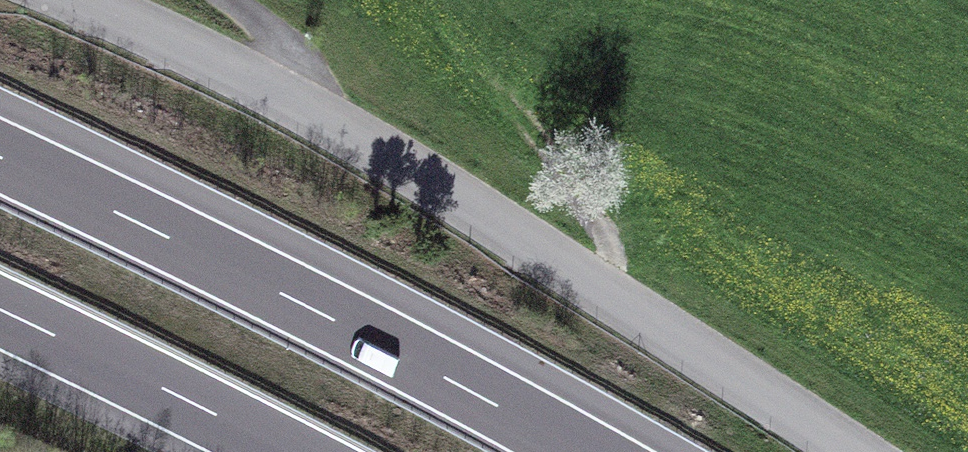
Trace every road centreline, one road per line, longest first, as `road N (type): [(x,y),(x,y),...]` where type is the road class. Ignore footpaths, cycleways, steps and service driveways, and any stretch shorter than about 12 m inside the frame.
road 1 (unclassified): [(849,451),(311,108),(81,0)]
road 2 (motorway): [(583,451),(354,328),(0,157)]
road 3 (motorway): [(0,315),(279,451)]

